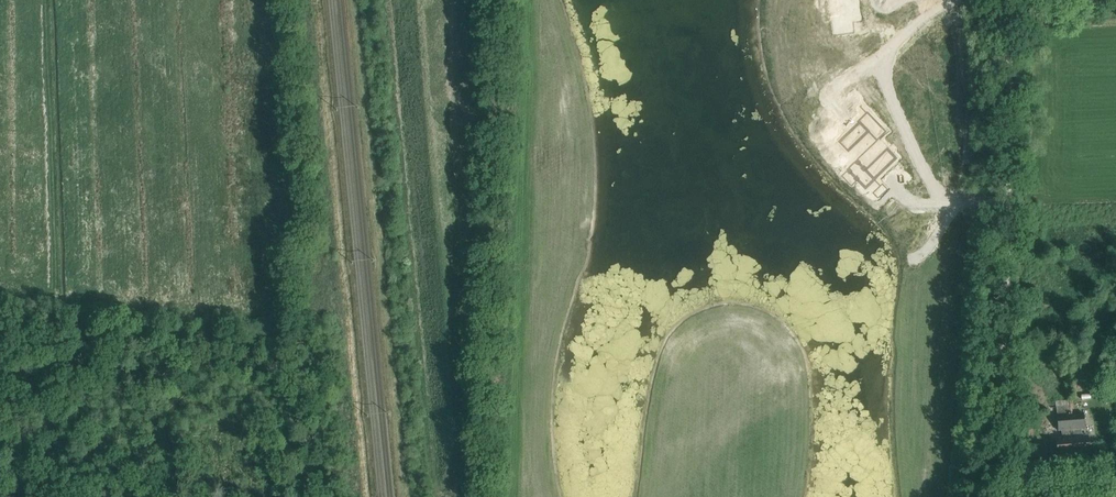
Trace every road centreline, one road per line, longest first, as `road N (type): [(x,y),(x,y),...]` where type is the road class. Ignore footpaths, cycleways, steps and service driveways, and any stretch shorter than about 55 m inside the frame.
road 1 (track): [(486,496),(498,0)]
road 2 (track): [(1009,0),(1000,496)]

